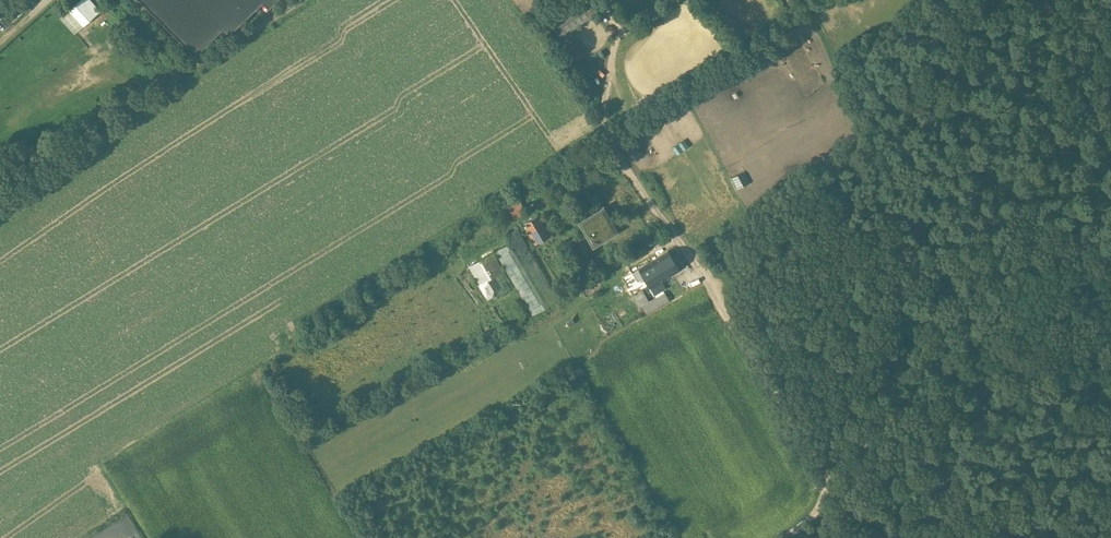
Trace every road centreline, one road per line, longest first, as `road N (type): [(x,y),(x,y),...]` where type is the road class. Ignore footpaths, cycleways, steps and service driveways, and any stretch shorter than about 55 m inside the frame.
road 1 (unclassified): [(782,537),(819,505),(819,469),(721,306),(626,172)]

